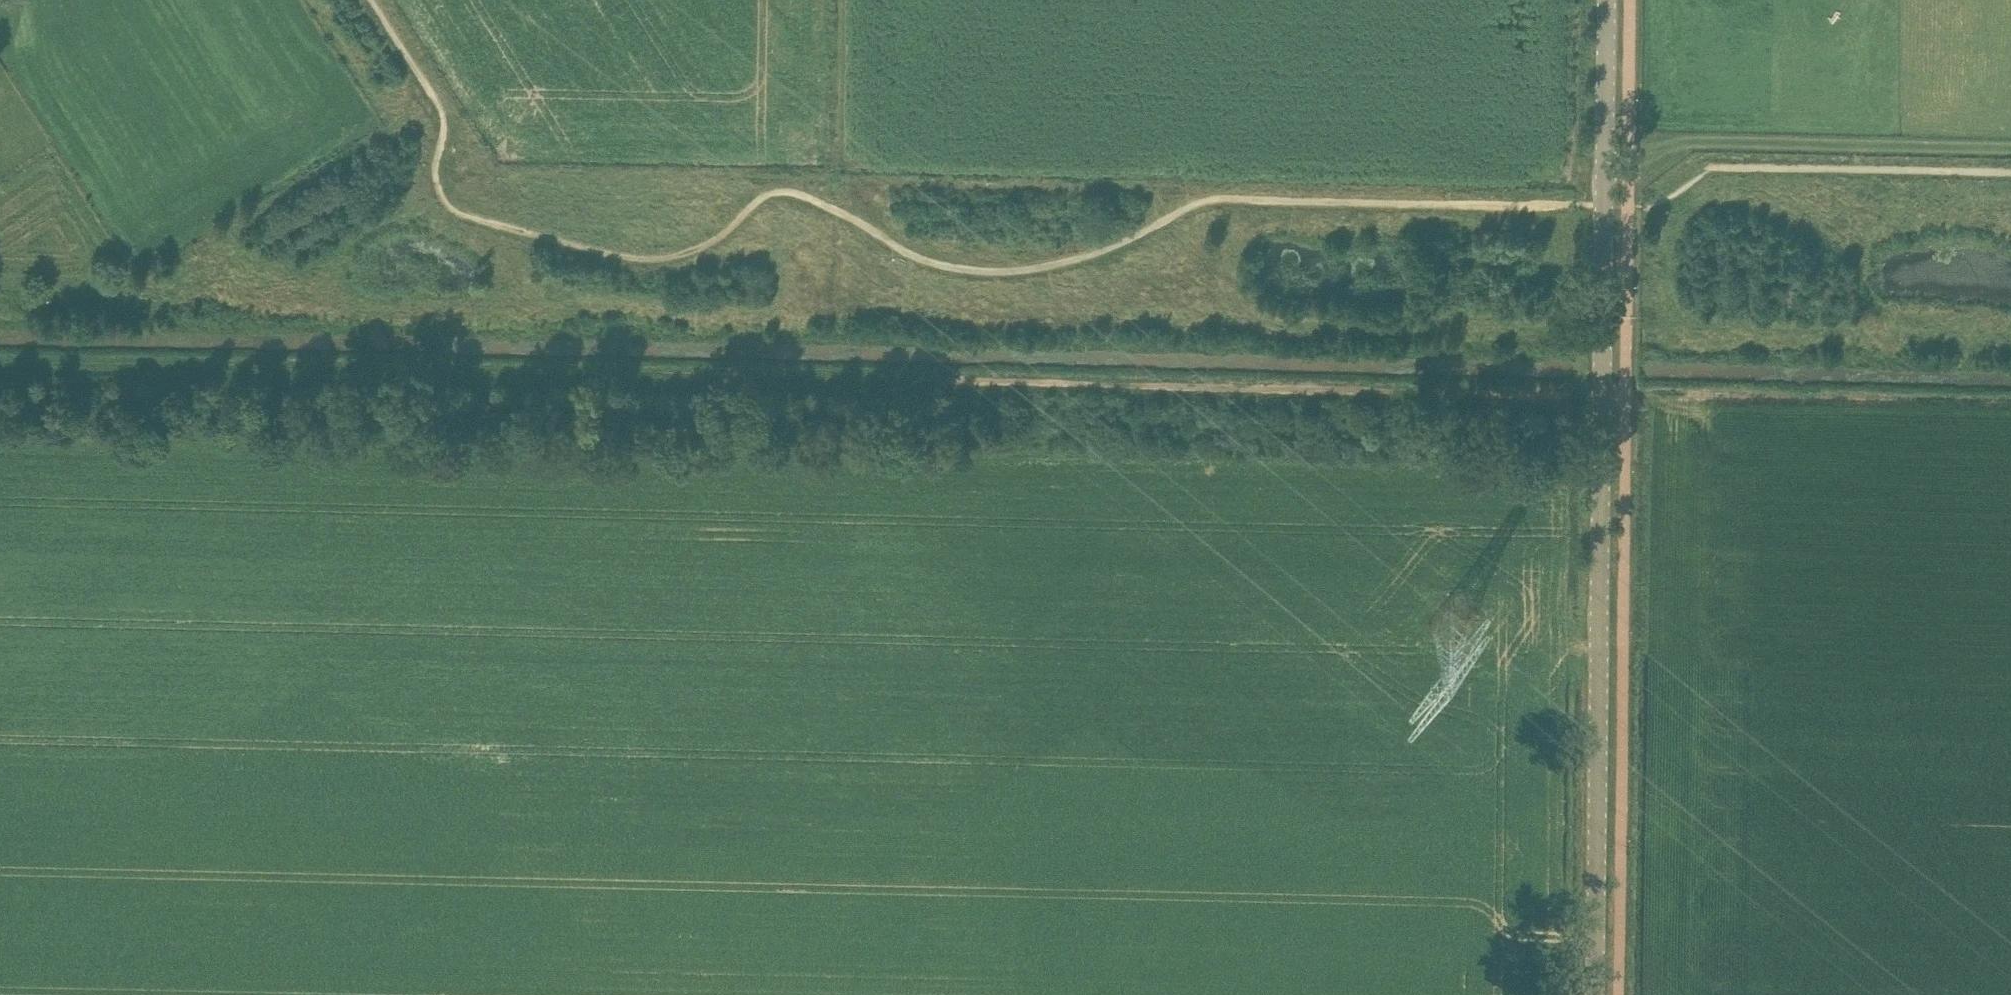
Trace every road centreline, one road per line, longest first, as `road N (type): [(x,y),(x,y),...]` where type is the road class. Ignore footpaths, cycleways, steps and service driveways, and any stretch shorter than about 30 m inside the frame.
road 1 (track): [(1601,398),(0,364)]
road 2 (unclassified): [(1595,994),(1606,0)]

